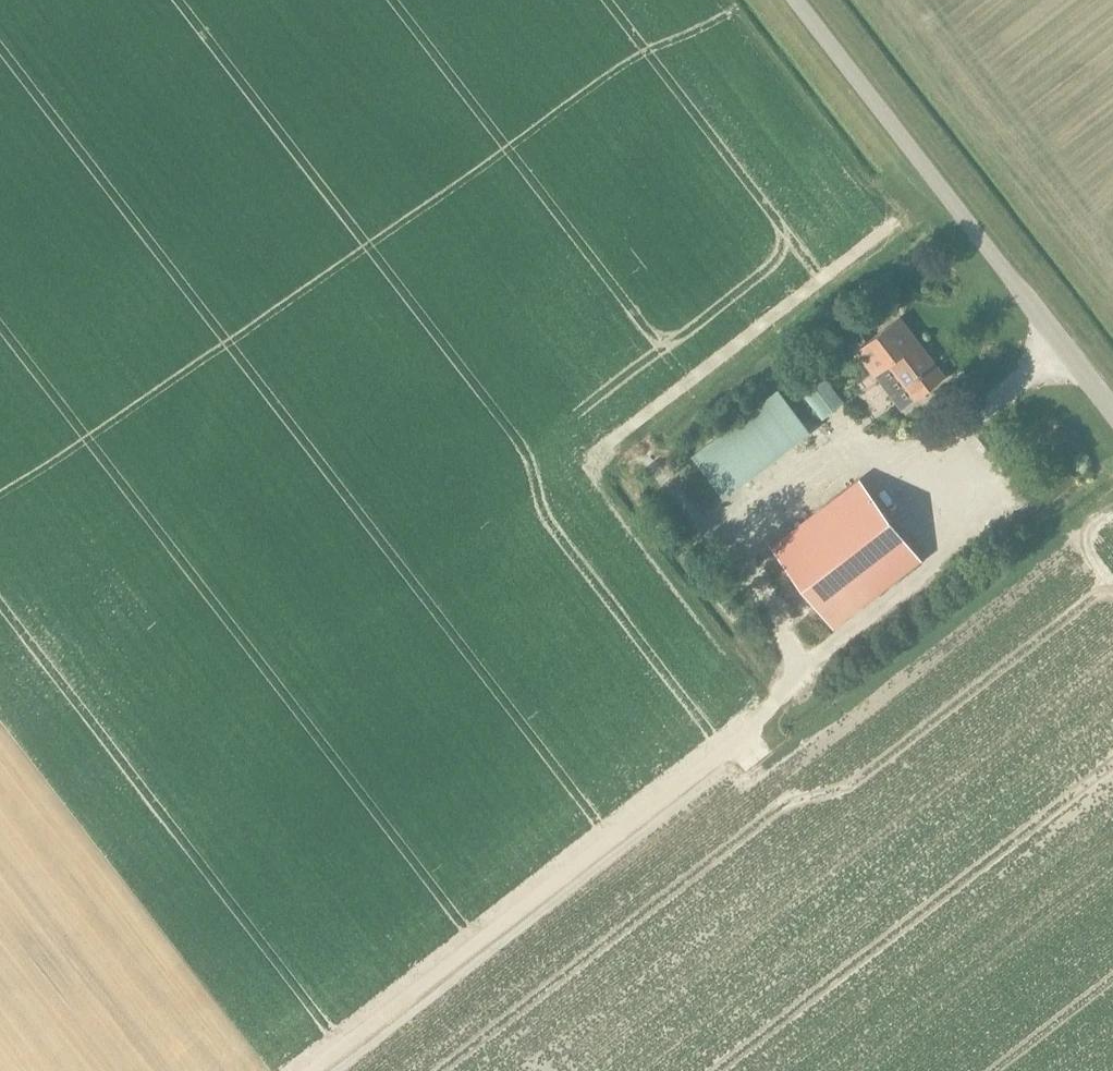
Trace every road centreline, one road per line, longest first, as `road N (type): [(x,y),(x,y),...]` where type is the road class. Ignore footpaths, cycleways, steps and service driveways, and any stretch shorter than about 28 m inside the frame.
road 1 (unclassified): [(1112,447),(759,0)]

